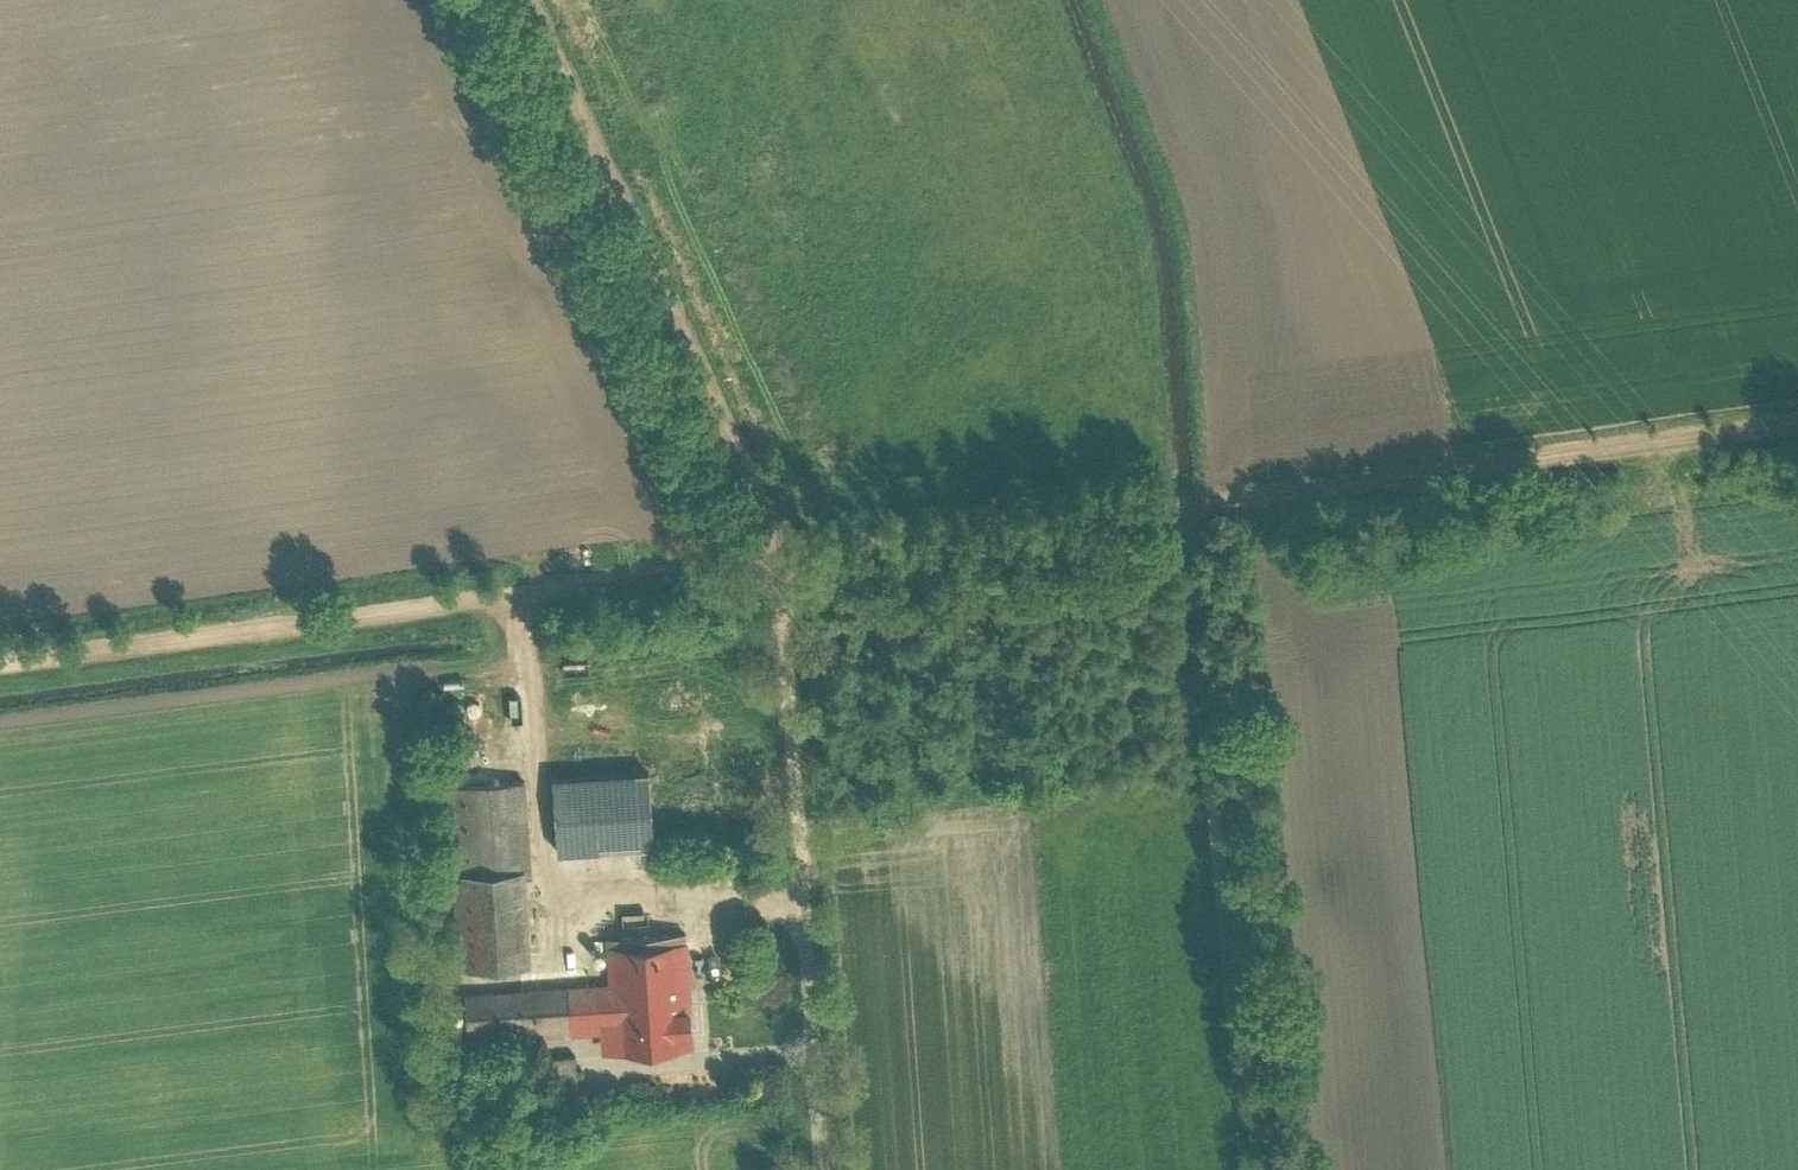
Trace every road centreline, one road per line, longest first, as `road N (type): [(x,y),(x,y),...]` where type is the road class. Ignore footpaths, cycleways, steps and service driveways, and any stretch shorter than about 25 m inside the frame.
road 1 (track): [(1797,418),(781,561)]
road 2 (track): [(781,561),(633,566),(531,587),(0,658)]
road 3 (track): [(781,561),(771,519),(532,0)]
road 4 (residential): [(781,561),(824,1169)]

